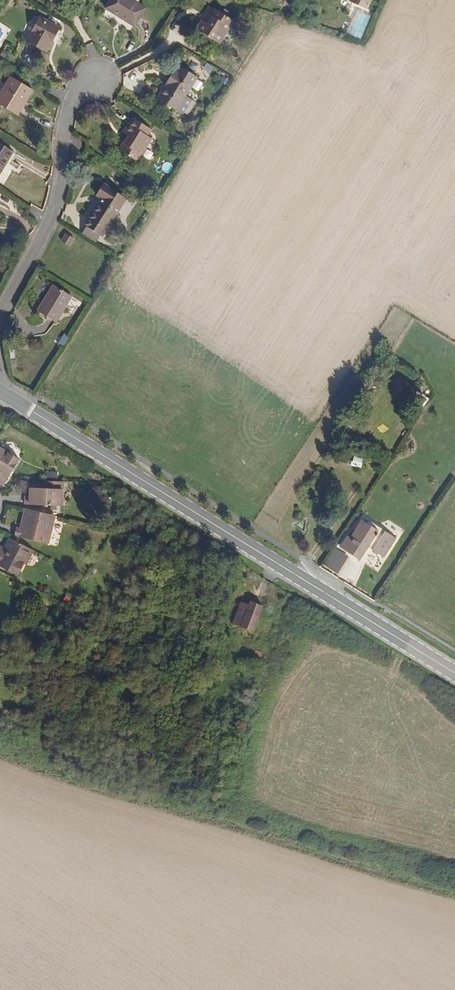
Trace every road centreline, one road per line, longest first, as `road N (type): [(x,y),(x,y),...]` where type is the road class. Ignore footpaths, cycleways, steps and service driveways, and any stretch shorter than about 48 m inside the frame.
road 1 (secondary): [(0,392),(454,674)]
road 2 (residential): [(0,314),(53,213),(72,93),(103,78)]

